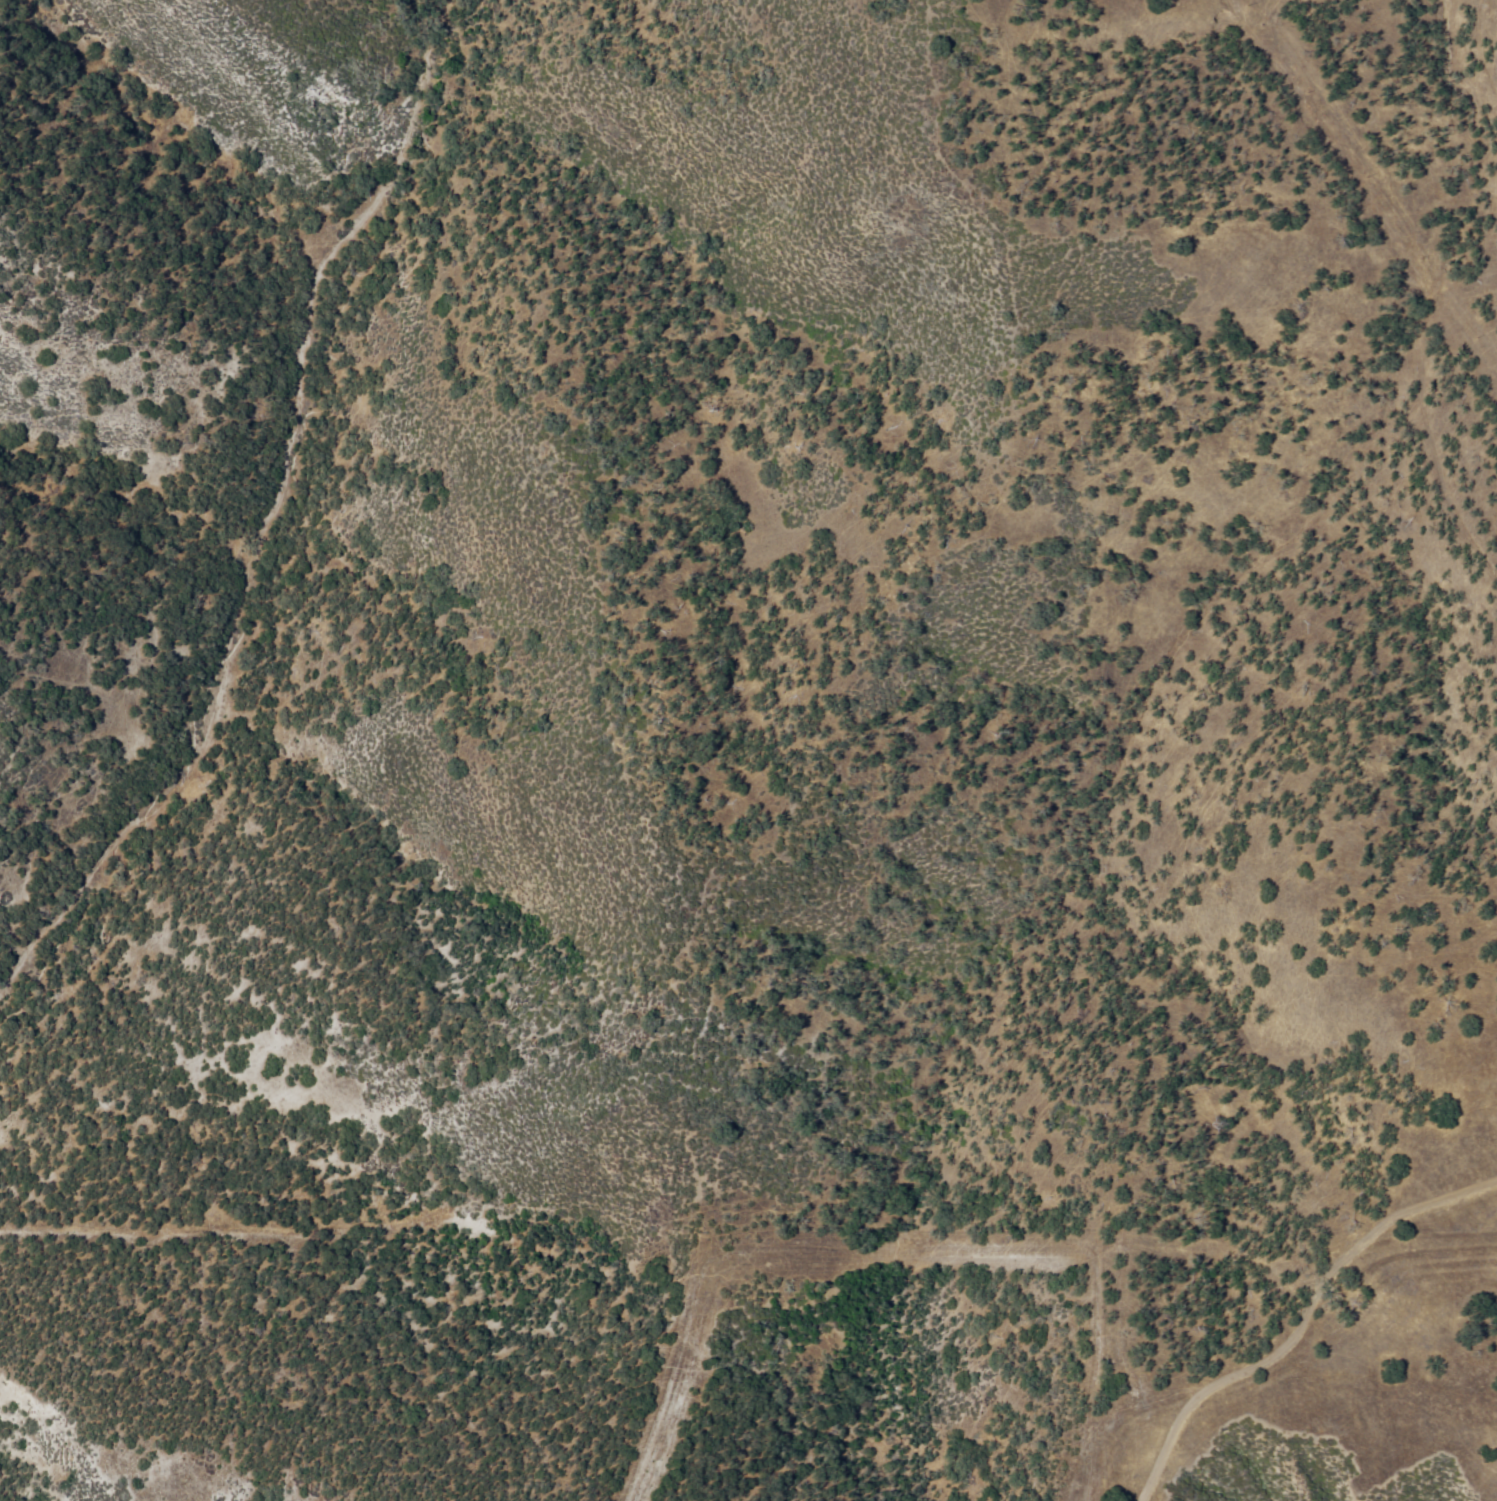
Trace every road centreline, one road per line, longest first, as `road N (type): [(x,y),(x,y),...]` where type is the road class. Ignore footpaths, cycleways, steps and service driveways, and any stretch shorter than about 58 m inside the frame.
road 1 (track): [(451,0),(396,174),(321,276),(296,459),(200,759),(119,840),(0,998)]

